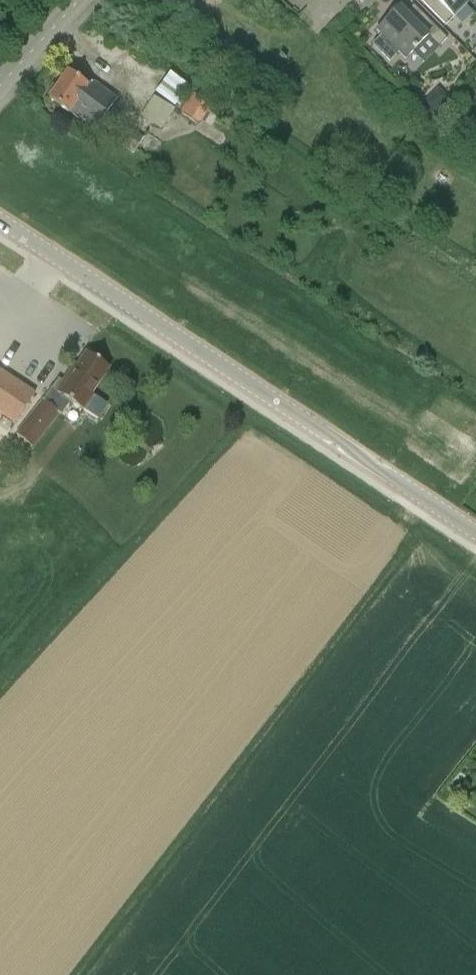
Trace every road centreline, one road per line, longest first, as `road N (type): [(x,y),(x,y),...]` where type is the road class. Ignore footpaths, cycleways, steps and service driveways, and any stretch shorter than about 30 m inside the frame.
road 1 (tertiary): [(475,533),(0,223)]

